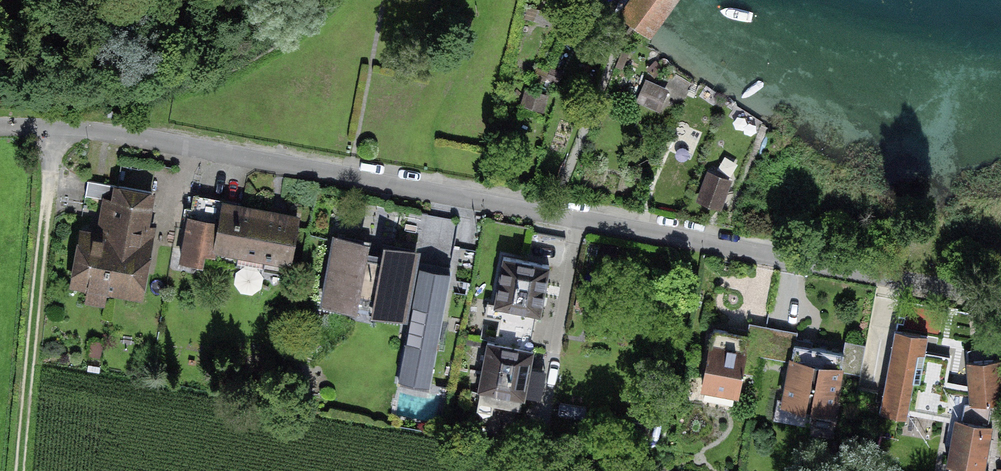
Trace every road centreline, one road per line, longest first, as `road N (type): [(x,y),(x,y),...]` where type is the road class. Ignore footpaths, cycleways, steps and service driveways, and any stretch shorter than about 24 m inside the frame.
road 1 (residential): [(0,126),(136,134),(1000,299)]
road 2 (track): [(11,470),(18,357),(52,126)]

